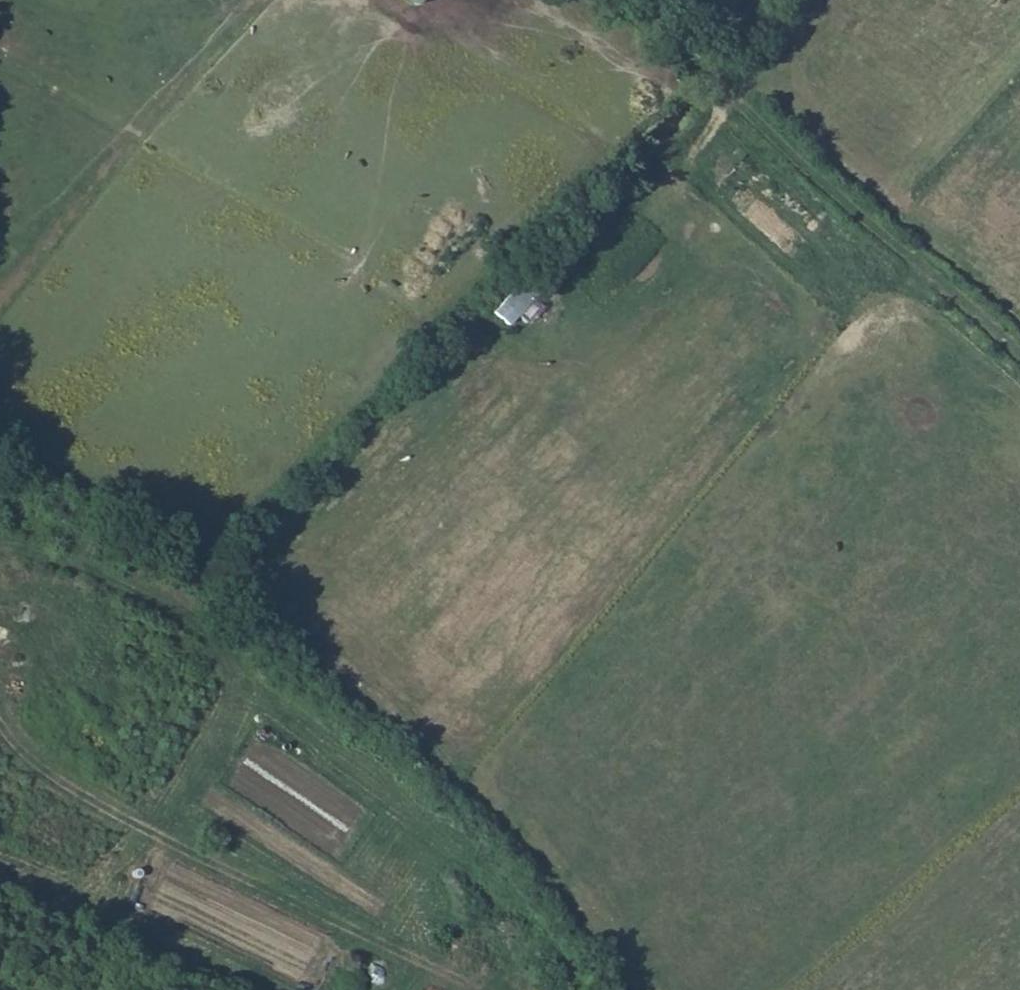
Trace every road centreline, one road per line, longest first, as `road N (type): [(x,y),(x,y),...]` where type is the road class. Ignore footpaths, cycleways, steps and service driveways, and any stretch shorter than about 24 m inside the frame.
road 1 (track): [(631,0),(705,67),(746,126),(1019,357)]
road 2 (track): [(0,733),(57,782),(458,989)]

